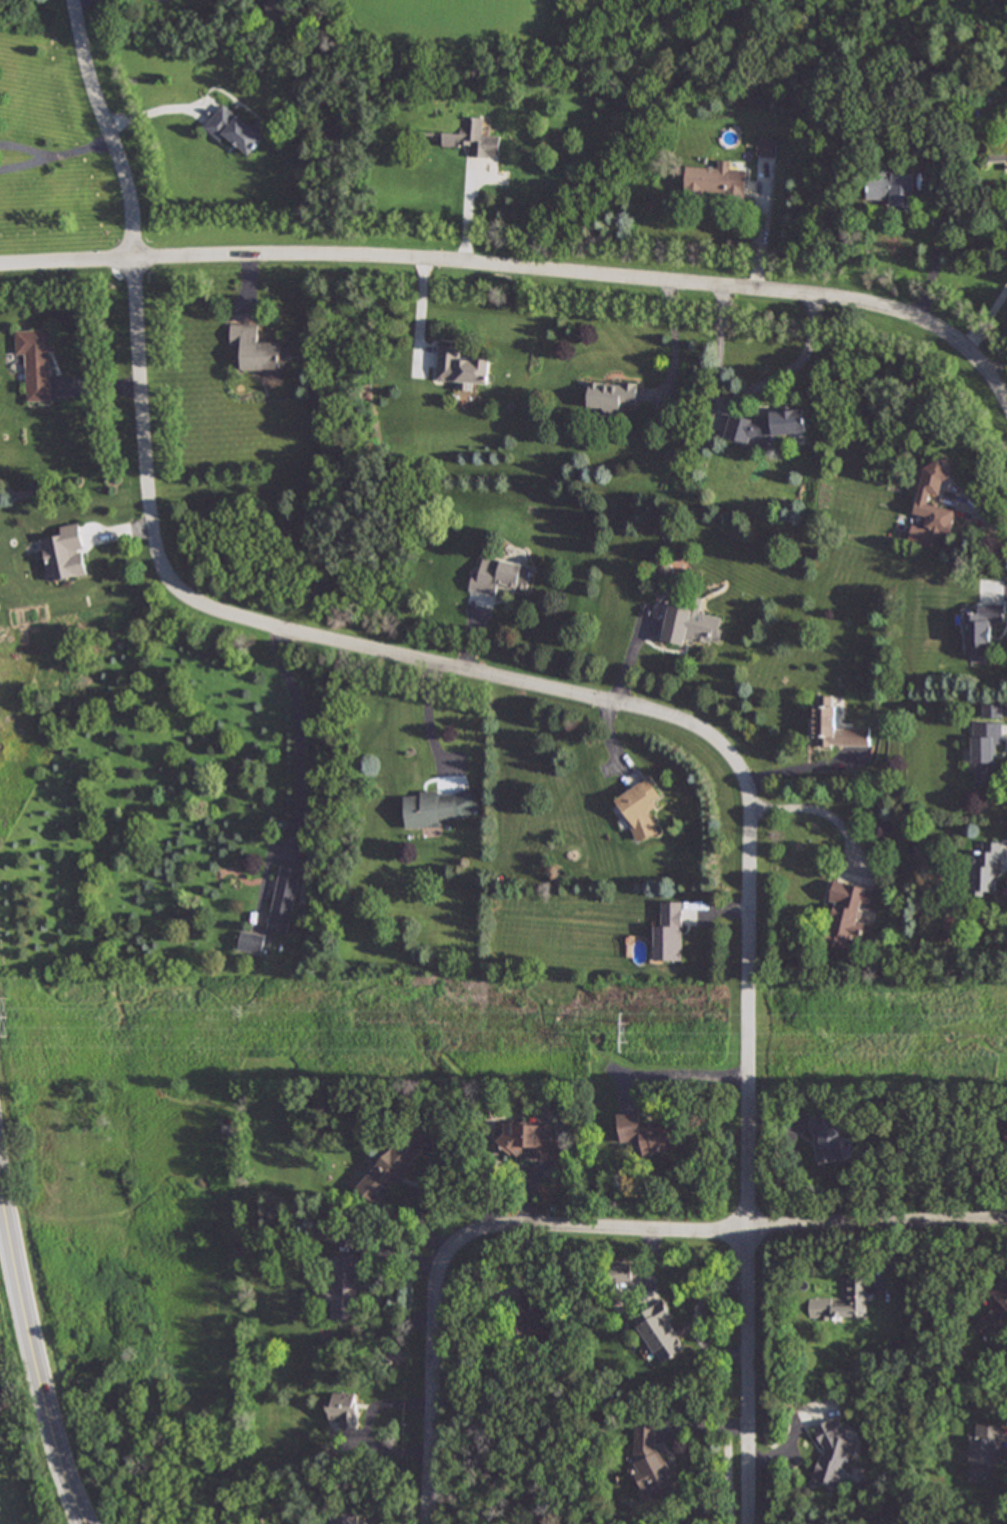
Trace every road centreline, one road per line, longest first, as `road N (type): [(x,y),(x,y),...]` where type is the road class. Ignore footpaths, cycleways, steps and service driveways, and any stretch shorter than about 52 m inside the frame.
road 1 (residential): [(751,1523),(749,810),(741,777),(718,751),(664,723),(274,637),(201,617),(172,596),(158,569),(148,498),(131,202),(91,98),(73,0)]
road 2 (residential): [(0,266),(360,257),(833,298),(944,334),(976,361),(1006,410)]
road 3 (residential): [(429,1523),(438,1290),(447,1265),(471,1243),(491,1236),(1006,1231)]
road 4 (primary): [(84,1523),(62,1461),(0,1172)]

